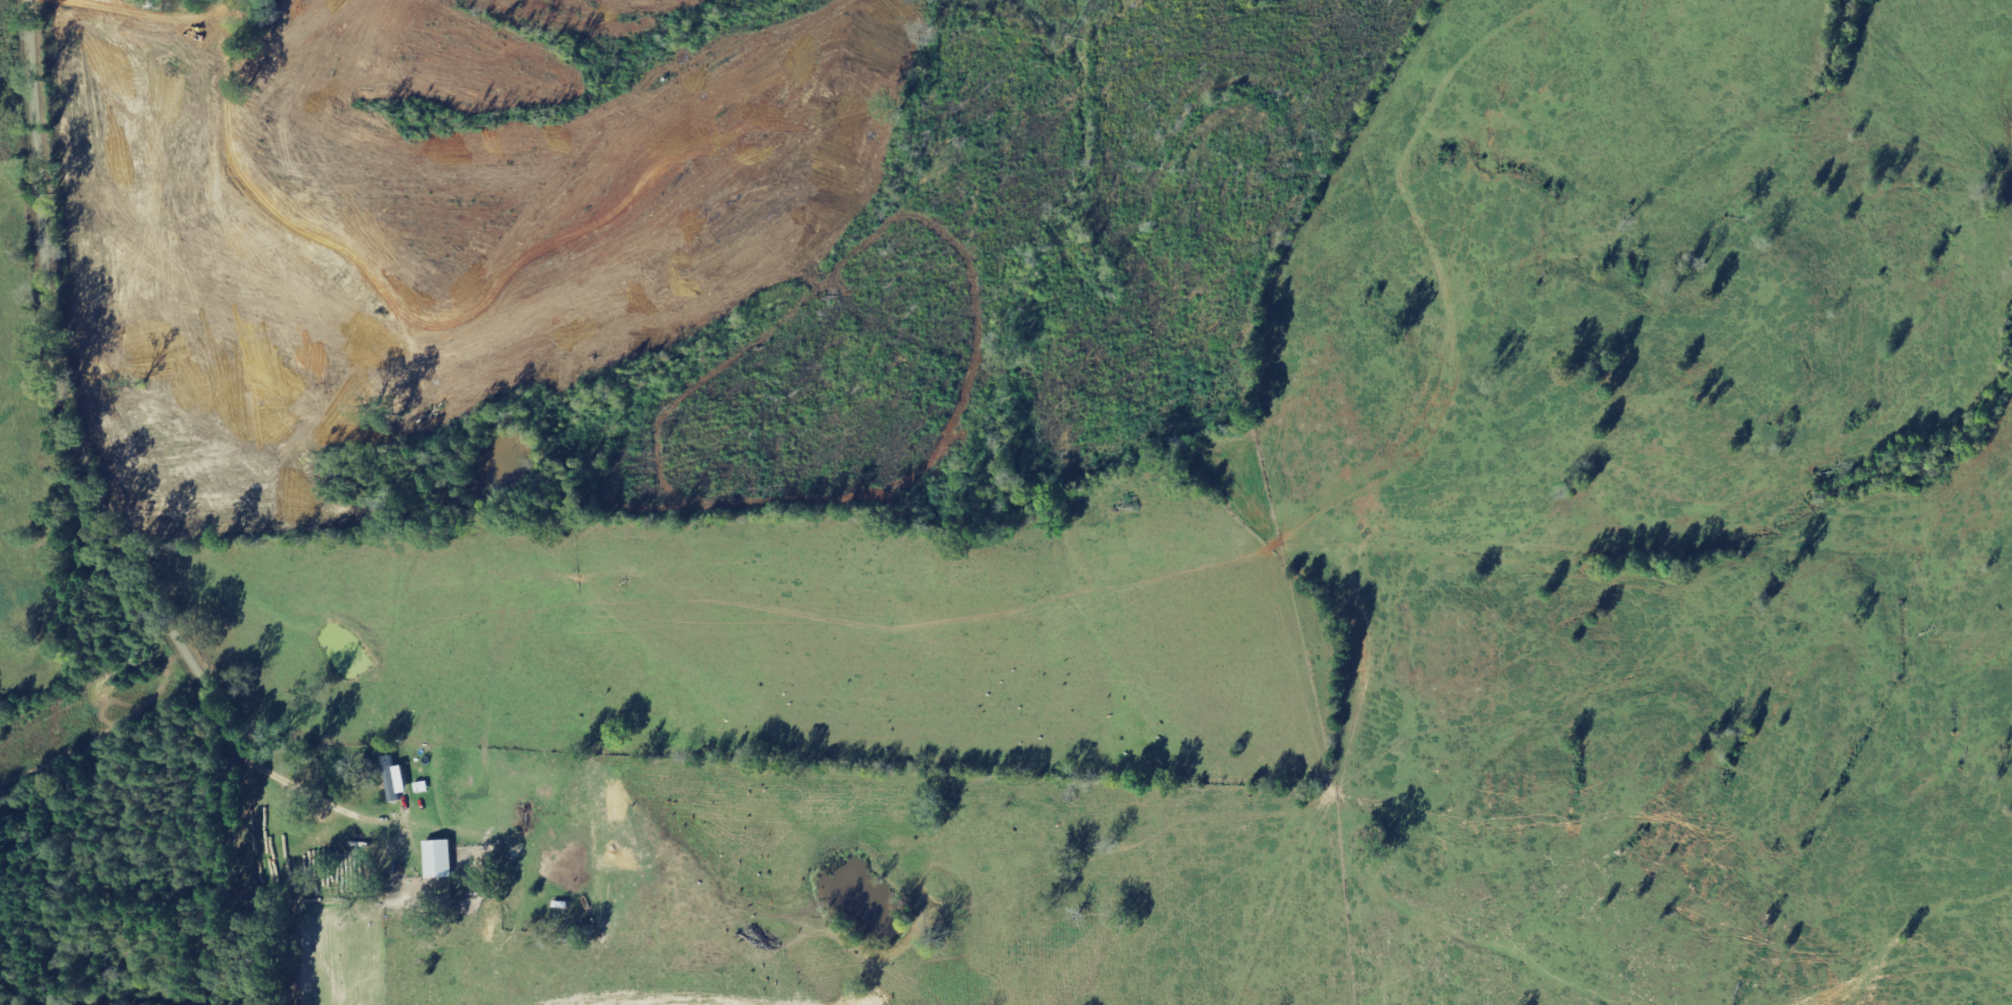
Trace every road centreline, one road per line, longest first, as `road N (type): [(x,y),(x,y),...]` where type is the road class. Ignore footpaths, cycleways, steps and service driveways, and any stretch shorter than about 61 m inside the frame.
road 1 (residential): [(240,1004),(256,919),(251,773),(171,598),(131,558),(66,413),(71,72),(53,0)]
road 2 (residential): [(0,702),(31,683),(131,558)]

